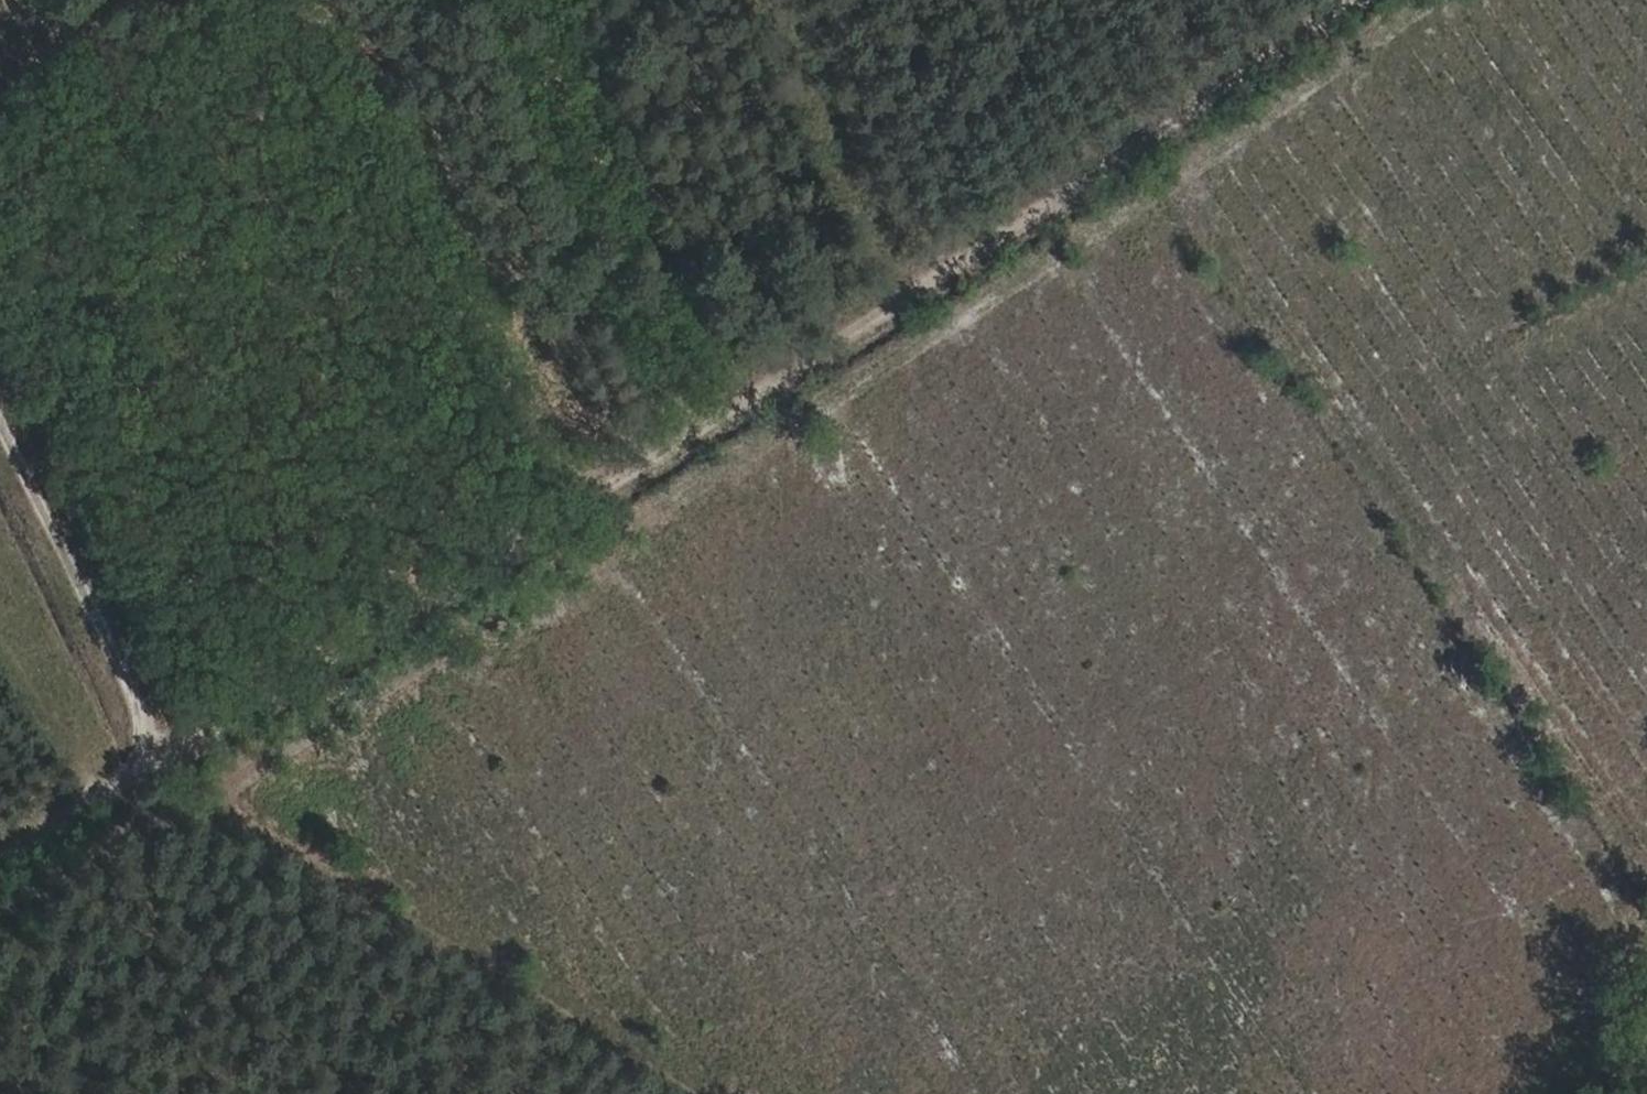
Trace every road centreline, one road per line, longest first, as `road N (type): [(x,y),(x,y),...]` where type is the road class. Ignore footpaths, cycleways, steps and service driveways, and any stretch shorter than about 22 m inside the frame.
road 1 (track): [(0,855),(142,768),(150,741),(0,421)]

